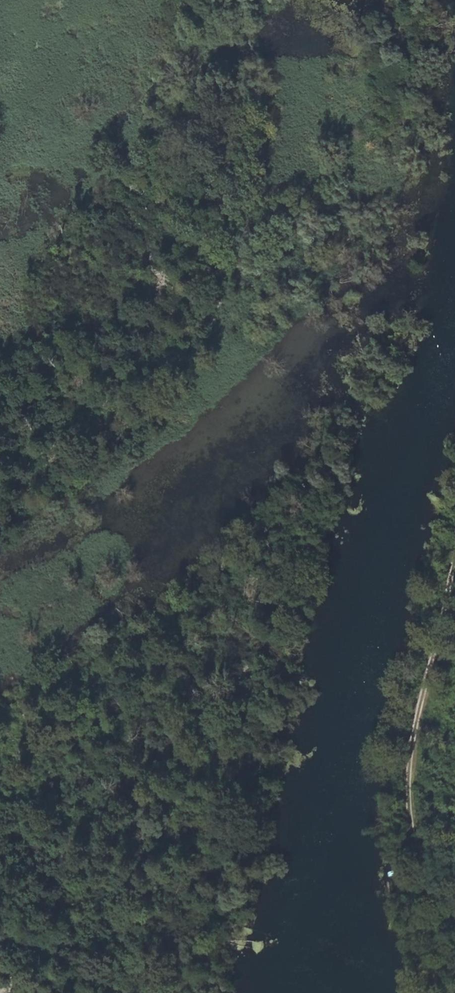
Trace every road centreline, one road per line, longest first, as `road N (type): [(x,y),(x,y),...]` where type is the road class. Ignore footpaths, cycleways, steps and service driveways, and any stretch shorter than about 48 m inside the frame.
road 1 (track): [(454,600),(412,783),(413,826),(432,879),(454,910)]

